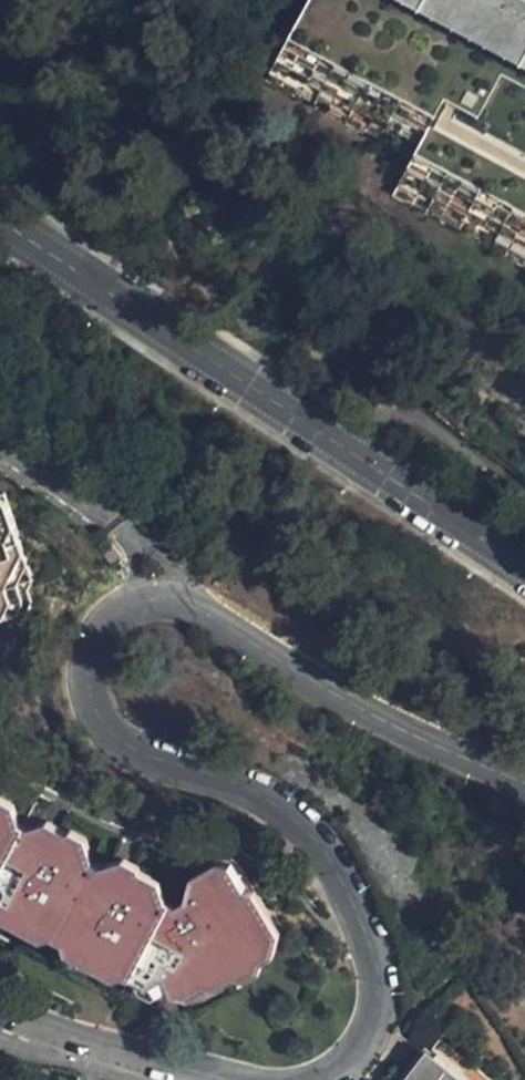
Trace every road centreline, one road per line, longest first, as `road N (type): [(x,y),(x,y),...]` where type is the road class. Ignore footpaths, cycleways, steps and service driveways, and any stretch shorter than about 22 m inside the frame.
road 1 (residential): [(284,1079),(328,1073),(356,1042),(372,996),(358,926),(315,850),(257,798),(131,756),(90,708),(88,659),(113,617),(168,602),(229,623),(288,670),(524,776)]
road 2 (tertiary): [(524,565),(0,223)]
road 3 (residential): [(0,1005),(145,1058),(239,1079)]

